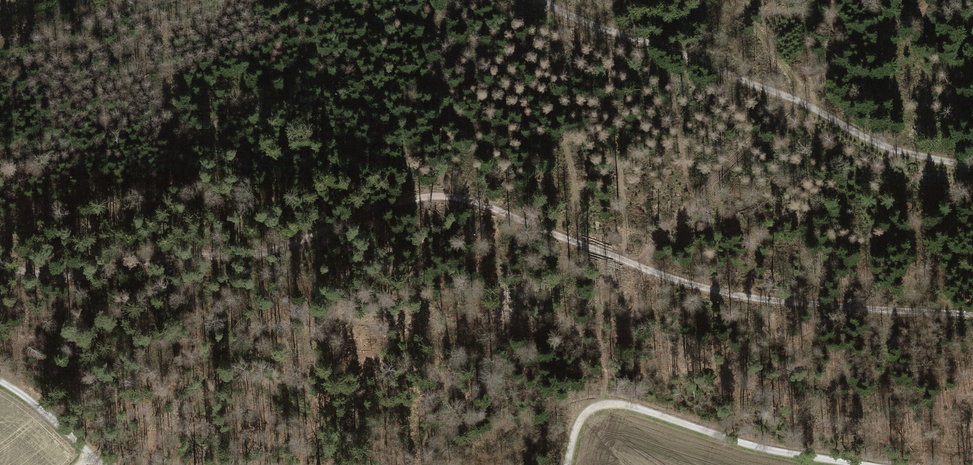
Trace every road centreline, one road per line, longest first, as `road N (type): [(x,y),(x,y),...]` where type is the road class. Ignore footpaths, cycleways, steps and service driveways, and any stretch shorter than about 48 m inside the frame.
road 1 (track): [(0,264),(70,276),(179,255),(260,253),(390,204),(437,195),(485,205),(735,295),(972,316)]
road 2 (track): [(943,0),(807,92),(668,230),(610,352),(608,403)]
road 3 (track): [(542,0),(799,100),(893,149),(972,166)]
road 4 (track): [(857,464),(747,444),(608,403),(583,415),(568,464)]
road 5 (track): [(102,464),(0,381)]

